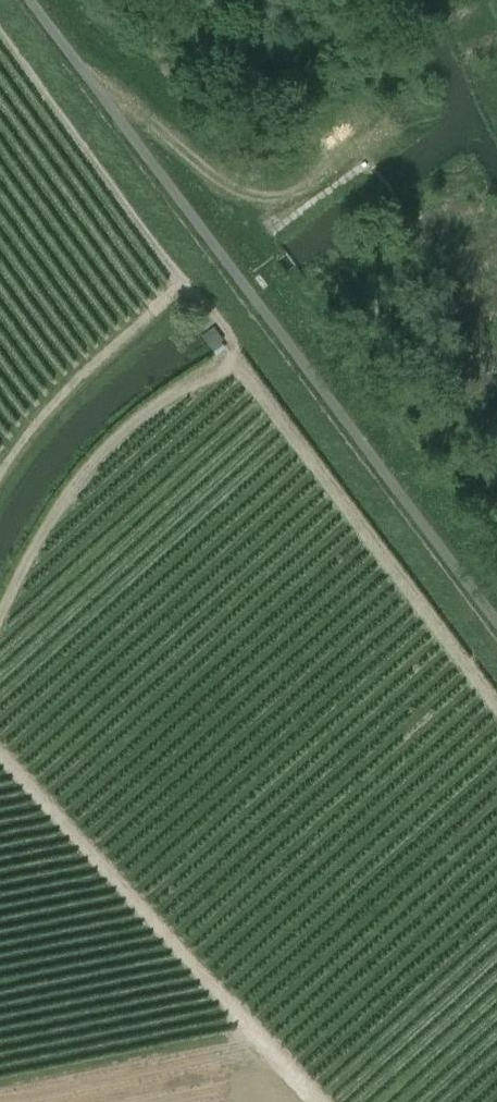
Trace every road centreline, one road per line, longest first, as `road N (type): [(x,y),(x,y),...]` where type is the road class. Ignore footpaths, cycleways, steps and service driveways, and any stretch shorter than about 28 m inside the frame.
road 1 (track): [(0,625),(61,506),(123,433),(234,365),(496,708)]
road 2 (residential): [(30,0),(496,624)]
road 3 (track): [(321,1101),(0,752)]
road 4 (track): [(234,365),(235,343),(194,293),(52,413),(0,480)]
road 5 (track): [(194,293),(0,30)]

